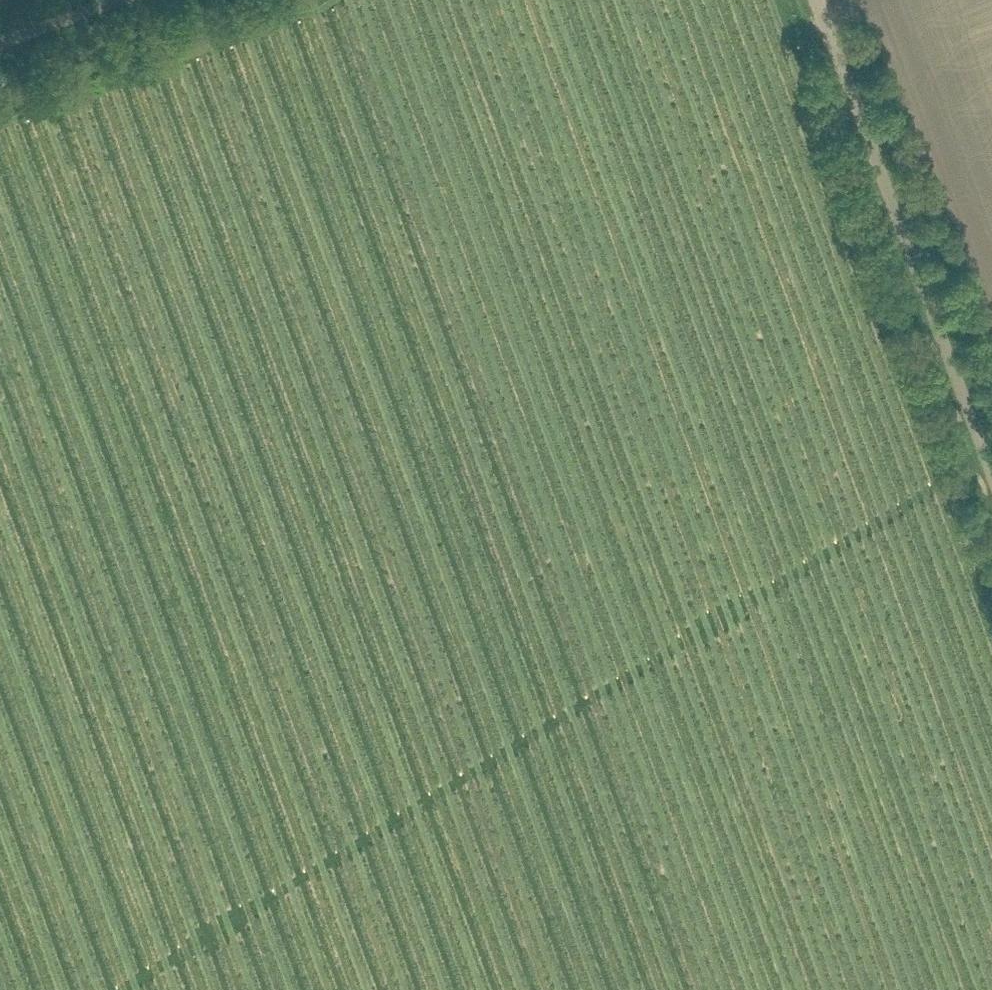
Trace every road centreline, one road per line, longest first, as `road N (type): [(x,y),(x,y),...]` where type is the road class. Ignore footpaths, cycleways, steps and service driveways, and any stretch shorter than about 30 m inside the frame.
road 1 (unclassified): [(991,467),(821,0)]

